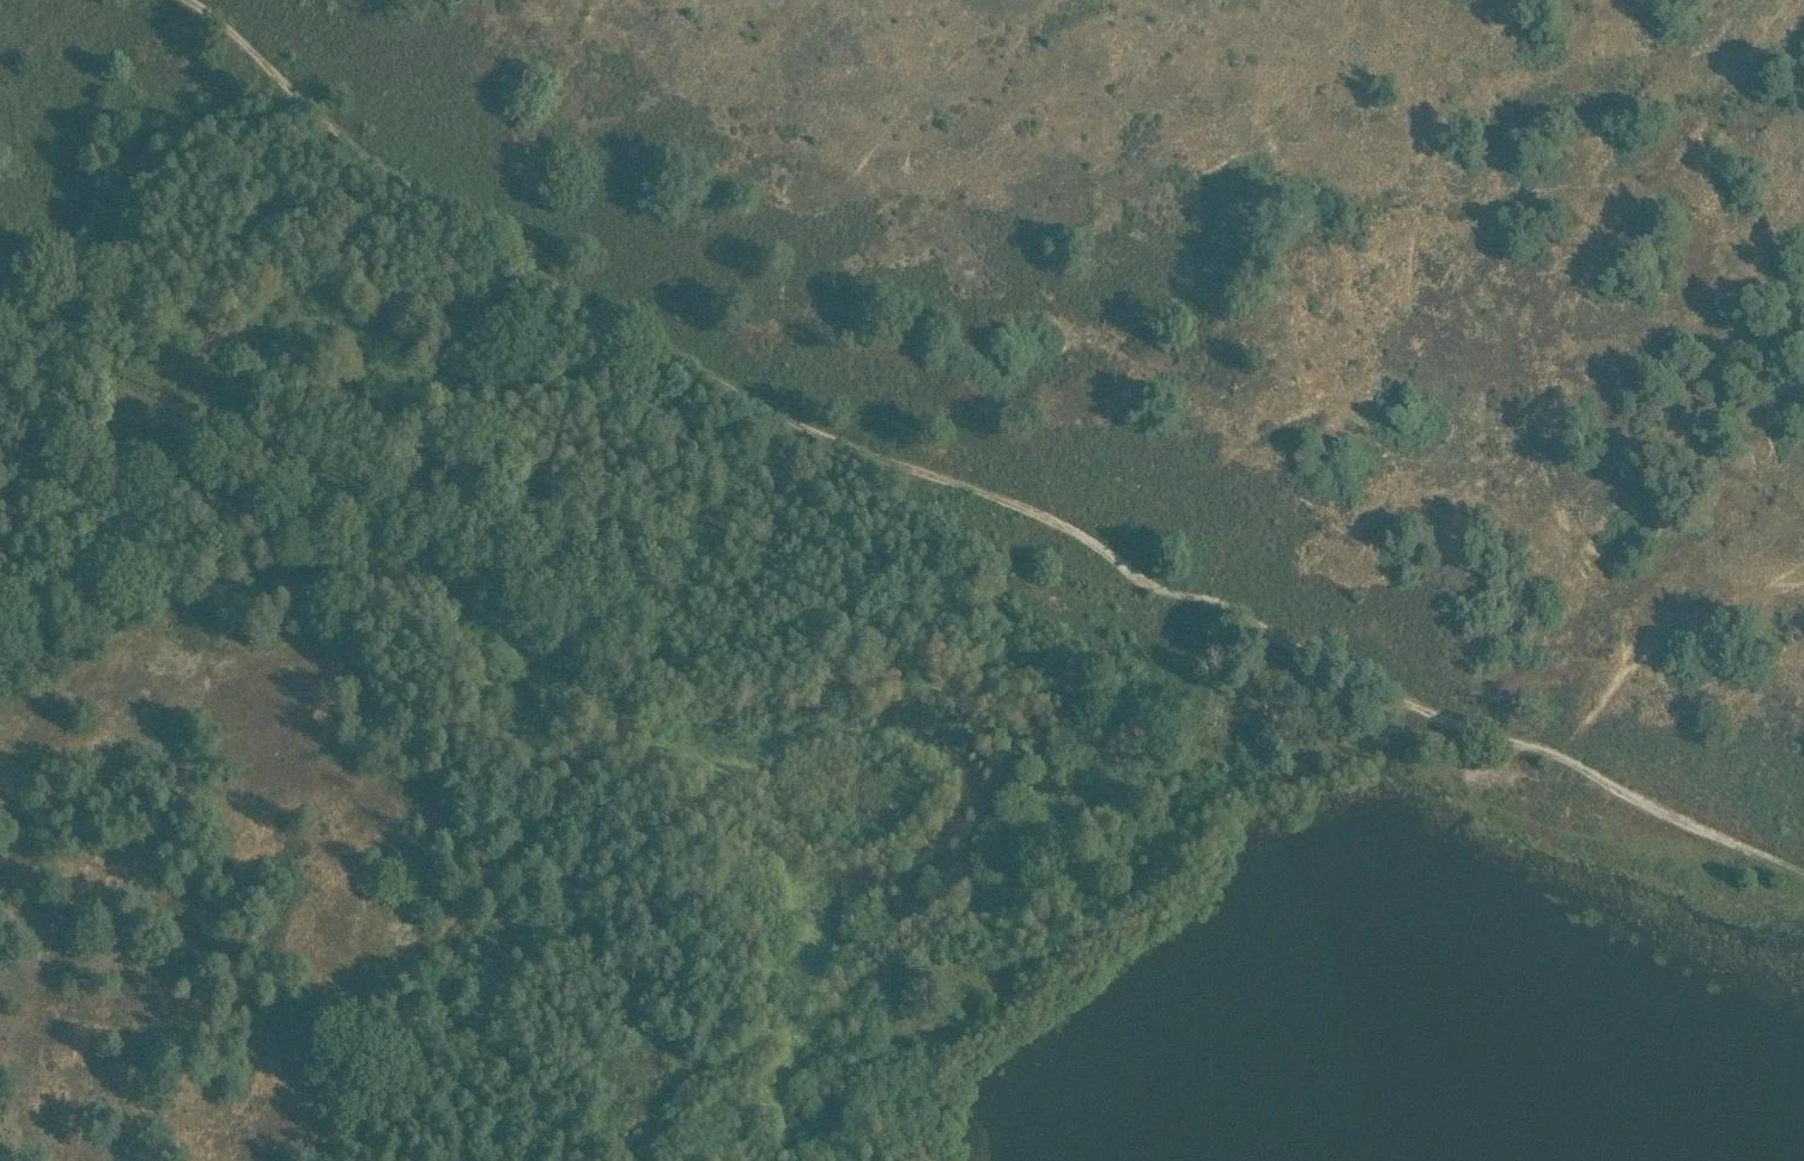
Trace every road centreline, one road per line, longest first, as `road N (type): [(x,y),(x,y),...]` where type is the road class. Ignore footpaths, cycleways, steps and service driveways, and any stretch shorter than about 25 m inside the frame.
road 1 (track): [(1803,869),(1556,754),(1403,695),(1087,533),(849,444),(742,394),(421,194),(339,129),(242,32),(183,0)]

